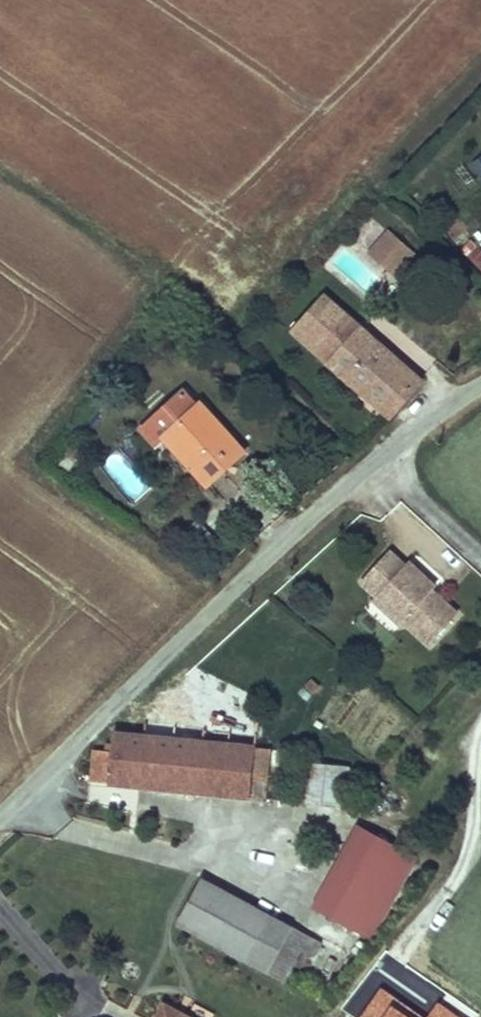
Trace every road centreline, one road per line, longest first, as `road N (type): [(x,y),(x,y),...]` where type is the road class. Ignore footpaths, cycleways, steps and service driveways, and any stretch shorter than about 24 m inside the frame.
road 1 (unclassified): [(480,379),(391,437),(0,809)]

